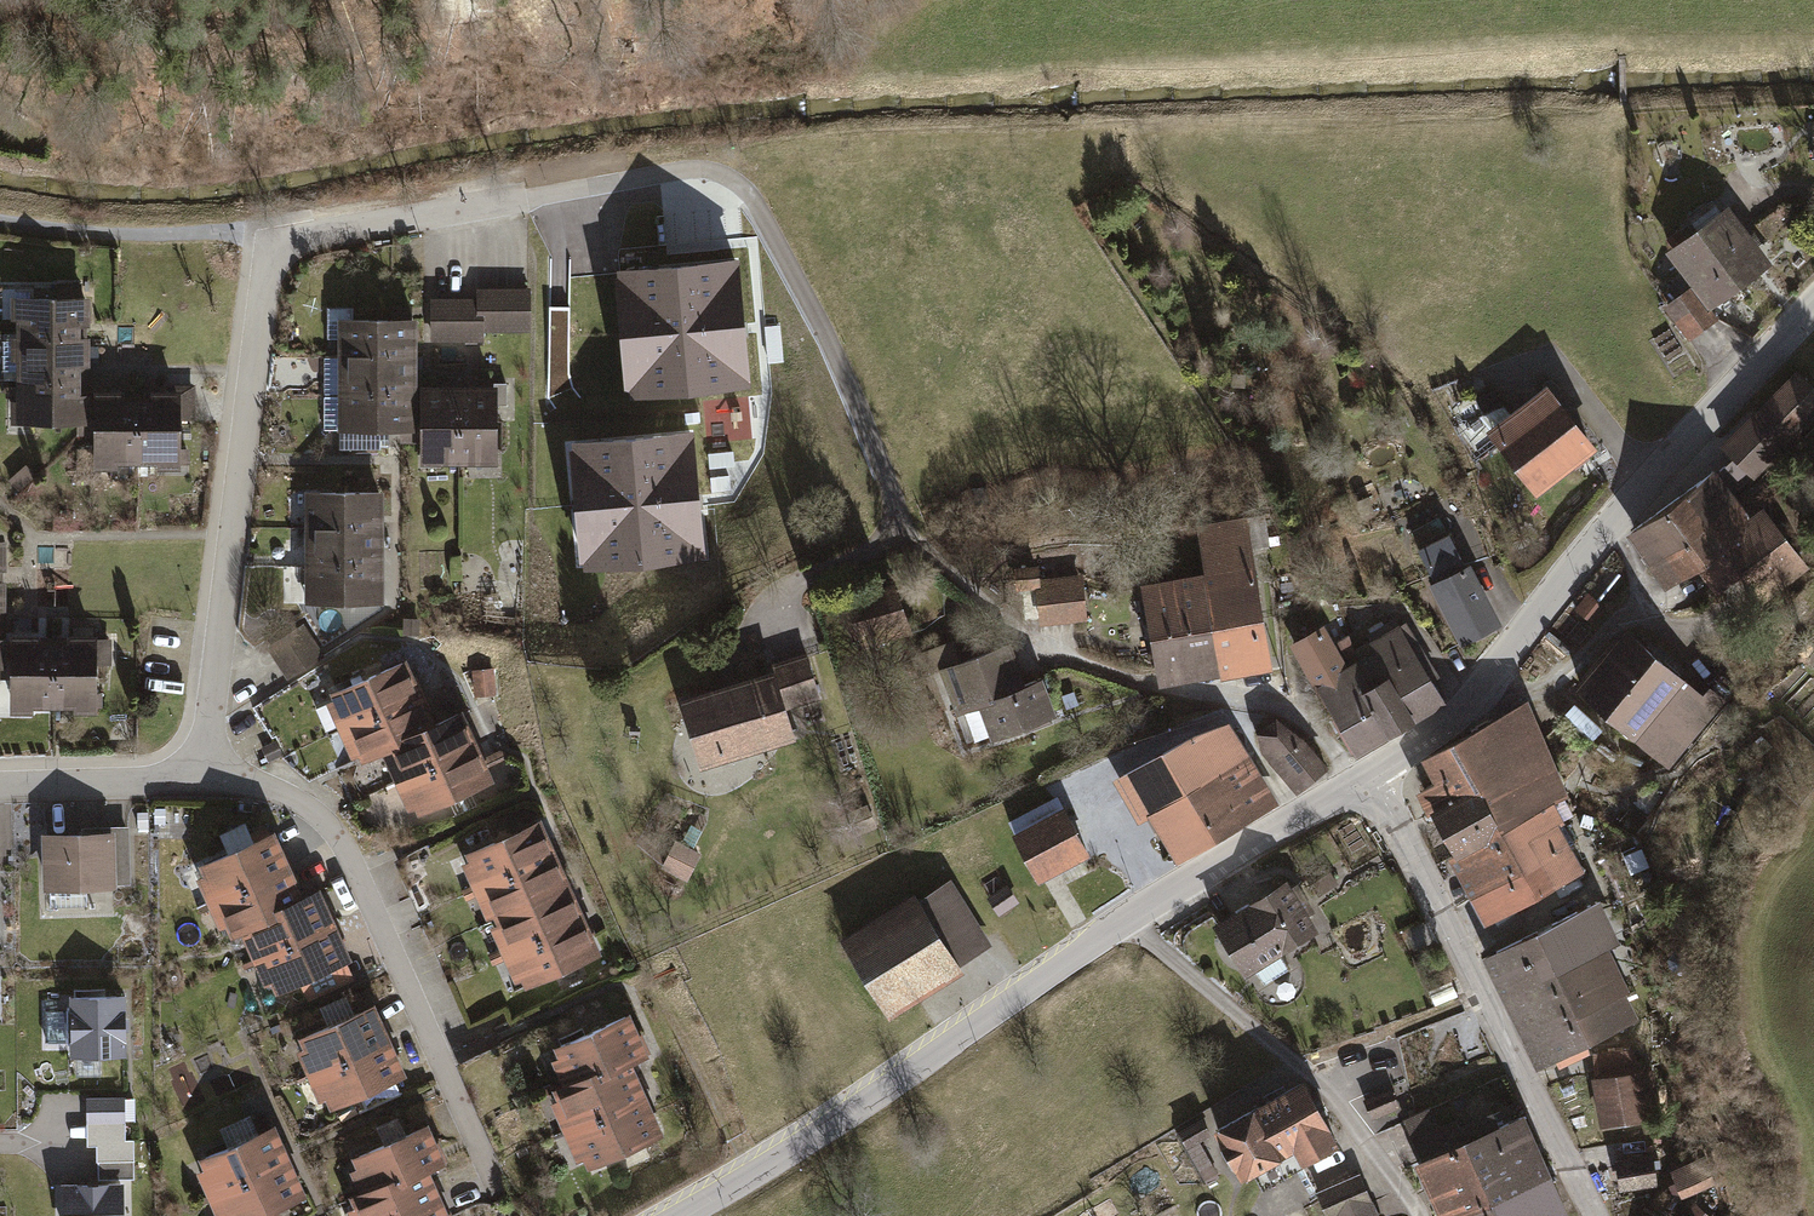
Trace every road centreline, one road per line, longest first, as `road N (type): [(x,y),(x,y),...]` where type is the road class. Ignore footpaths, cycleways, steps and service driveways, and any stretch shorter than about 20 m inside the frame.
road 1 (residential): [(193,766),(208,732),(272,243),(700,174),(703,196)]
road 2 (tertiary): [(1368,776),(1449,722),(1652,479),(1813,306)]
road 3 (residential): [(193,766),(274,790),(316,814),(357,867),(497,1194)]
road 4 (residential): [(904,530),(976,600),(1041,646),(1149,691),(1279,706),(1362,780)]
road 5 (tertiary): [(677,1215),(778,1159),(1124,922)]
road 6 (residential): [(1368,776),(1595,1215)]
road 7 (residential): [(1124,922),(1306,1071),(1422,1215)]
road 8 (tertiary): [(1124,922),(1362,780)]
road 9 (residential): [(0,790),(153,785),(193,766)]

